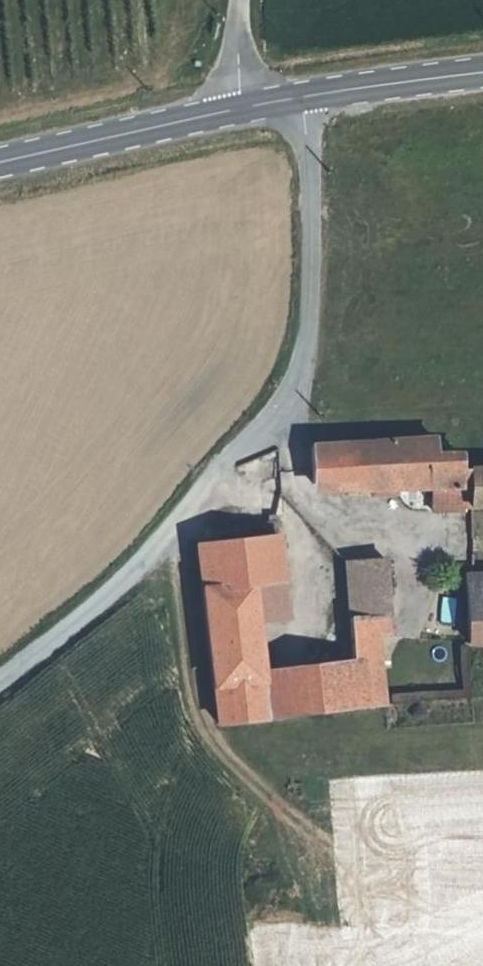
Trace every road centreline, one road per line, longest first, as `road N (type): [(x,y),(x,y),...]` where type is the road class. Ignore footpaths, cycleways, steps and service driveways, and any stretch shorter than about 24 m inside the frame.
road 1 (track): [(0,686),(135,571),(294,383),(310,281),(307,97)]
road 2 (secondary): [(239,109),(482,73)]
road 3 (secondary): [(0,164),(239,109)]

